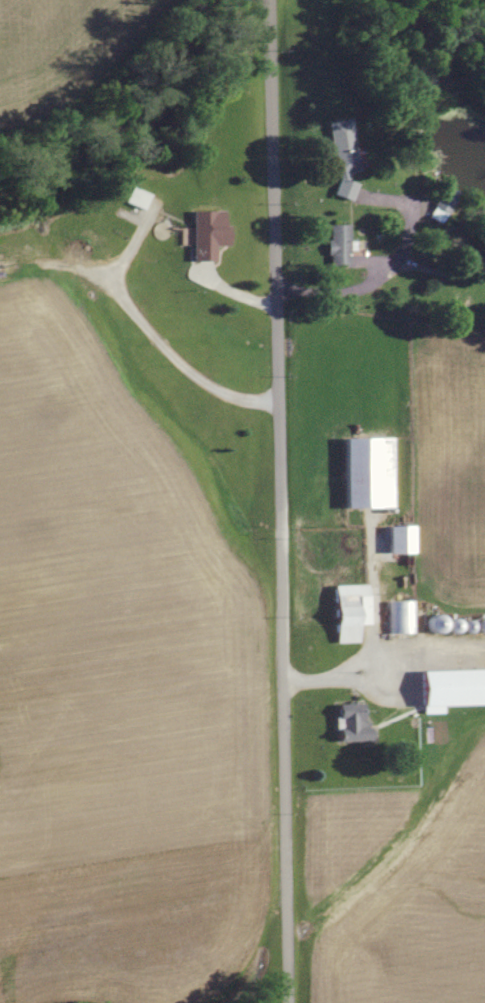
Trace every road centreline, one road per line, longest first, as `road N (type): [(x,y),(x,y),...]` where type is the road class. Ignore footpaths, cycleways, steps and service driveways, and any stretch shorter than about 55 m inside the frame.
road 1 (residential): [(289,1002),(268,0)]

